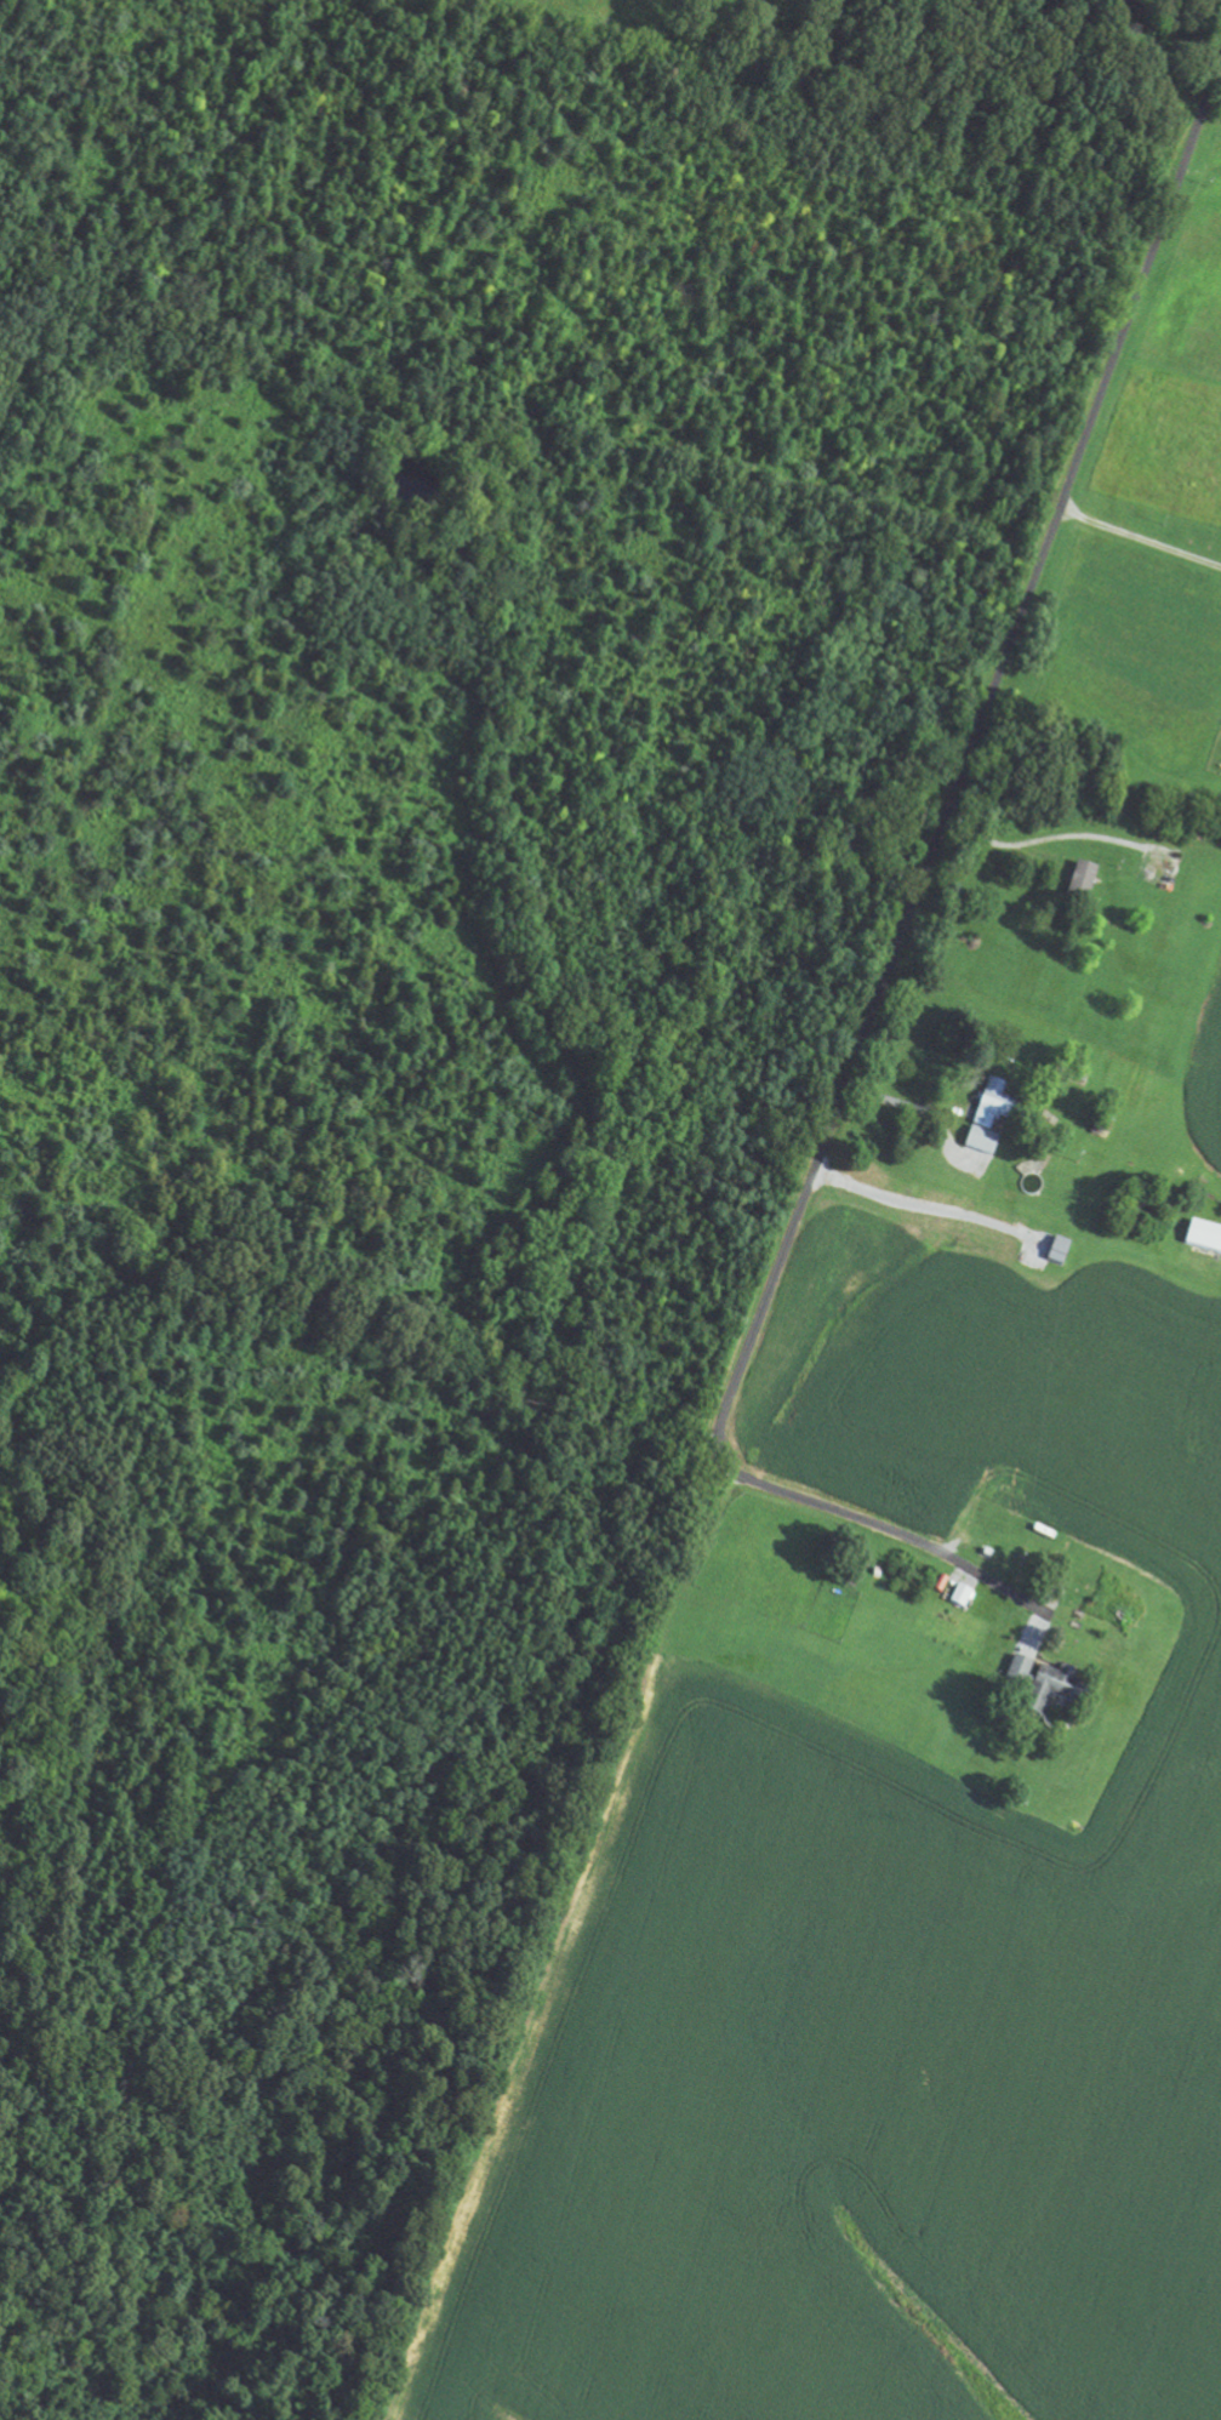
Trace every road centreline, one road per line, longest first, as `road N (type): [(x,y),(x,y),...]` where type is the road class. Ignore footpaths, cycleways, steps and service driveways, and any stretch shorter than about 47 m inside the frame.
road 1 (residential): [(1037,1604),(917,1537),(748,1474),(726,1455),(721,1427),(1220,77)]

